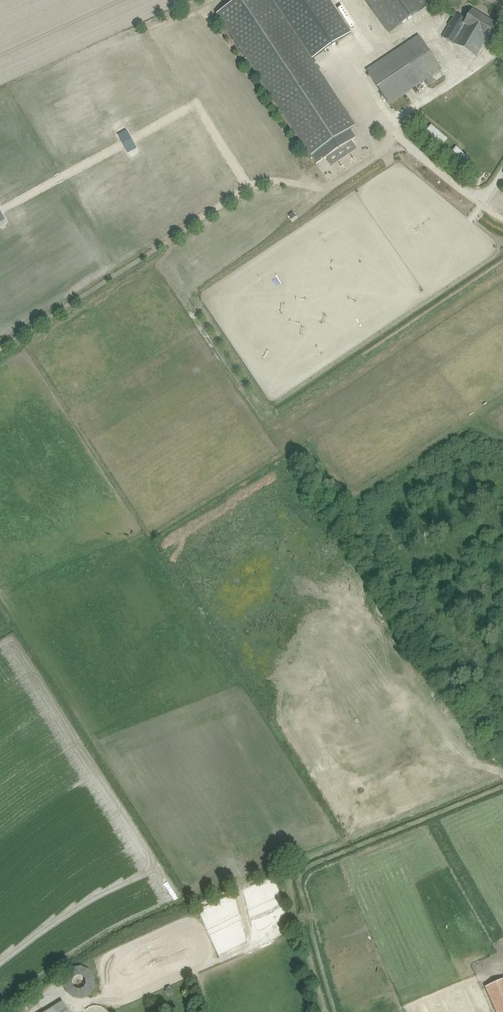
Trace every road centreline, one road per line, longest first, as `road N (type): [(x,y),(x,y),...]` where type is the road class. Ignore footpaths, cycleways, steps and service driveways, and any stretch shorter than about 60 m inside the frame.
road 1 (track): [(0,348),(245,194),(272,180),(323,185),(403,140)]

